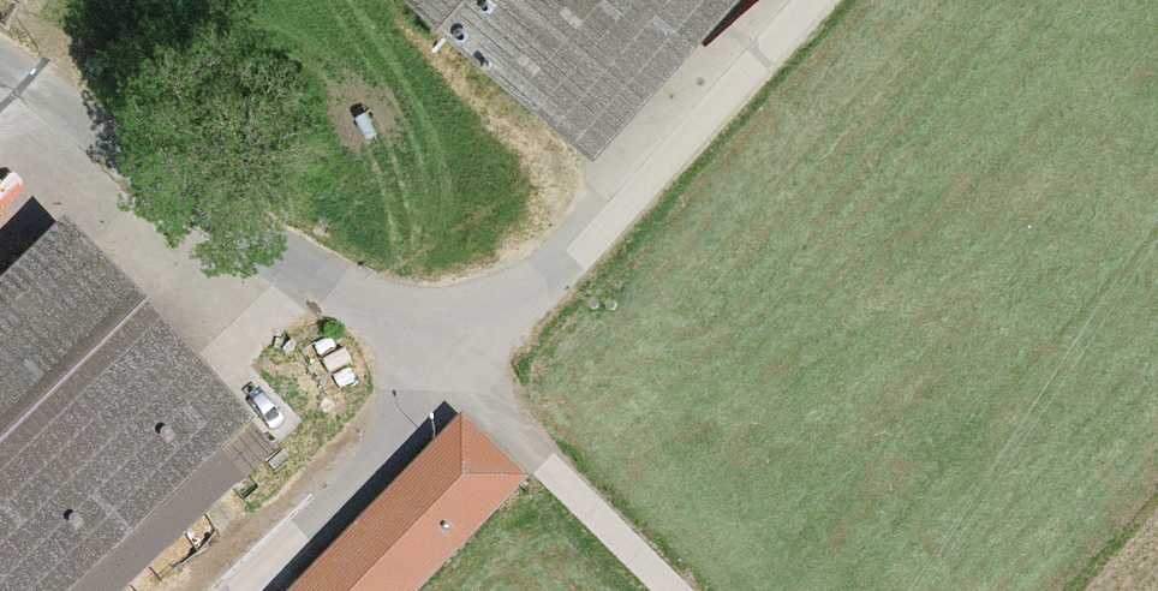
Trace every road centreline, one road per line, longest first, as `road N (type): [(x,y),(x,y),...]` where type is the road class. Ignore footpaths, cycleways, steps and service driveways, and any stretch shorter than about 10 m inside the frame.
road 1 (residential): [(806,0),(545,278),(434,322),(350,301),(0,61)]
road 2 (track): [(434,322),(484,406),(671,590)]
road 3 (track): [(434,322),(419,395),(392,437),(236,590)]

